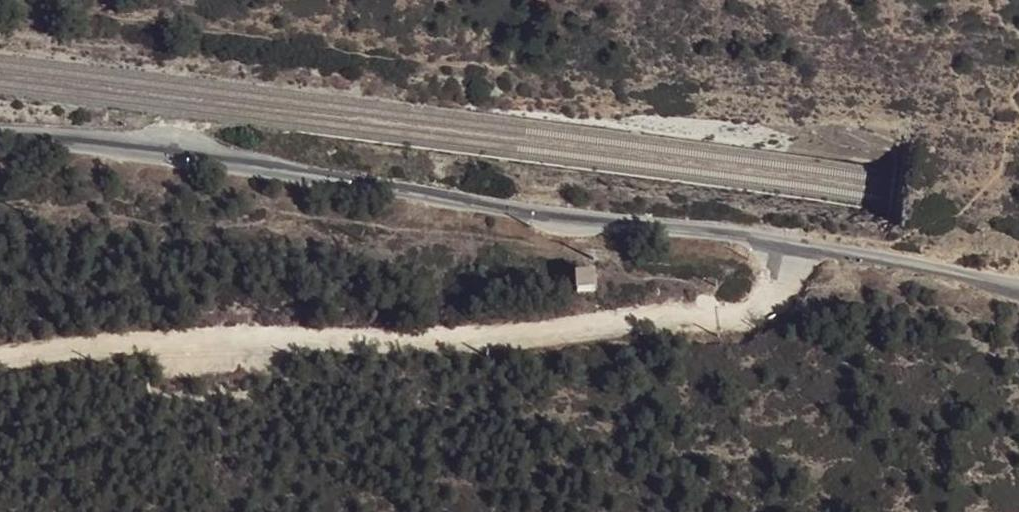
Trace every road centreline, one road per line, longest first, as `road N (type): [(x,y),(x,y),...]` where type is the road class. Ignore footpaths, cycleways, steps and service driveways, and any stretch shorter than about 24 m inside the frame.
road 1 (unclassified): [(0,133),(91,140),(1018,282)]
road 2 (track): [(716,318),(493,339),(152,346),(0,360)]

